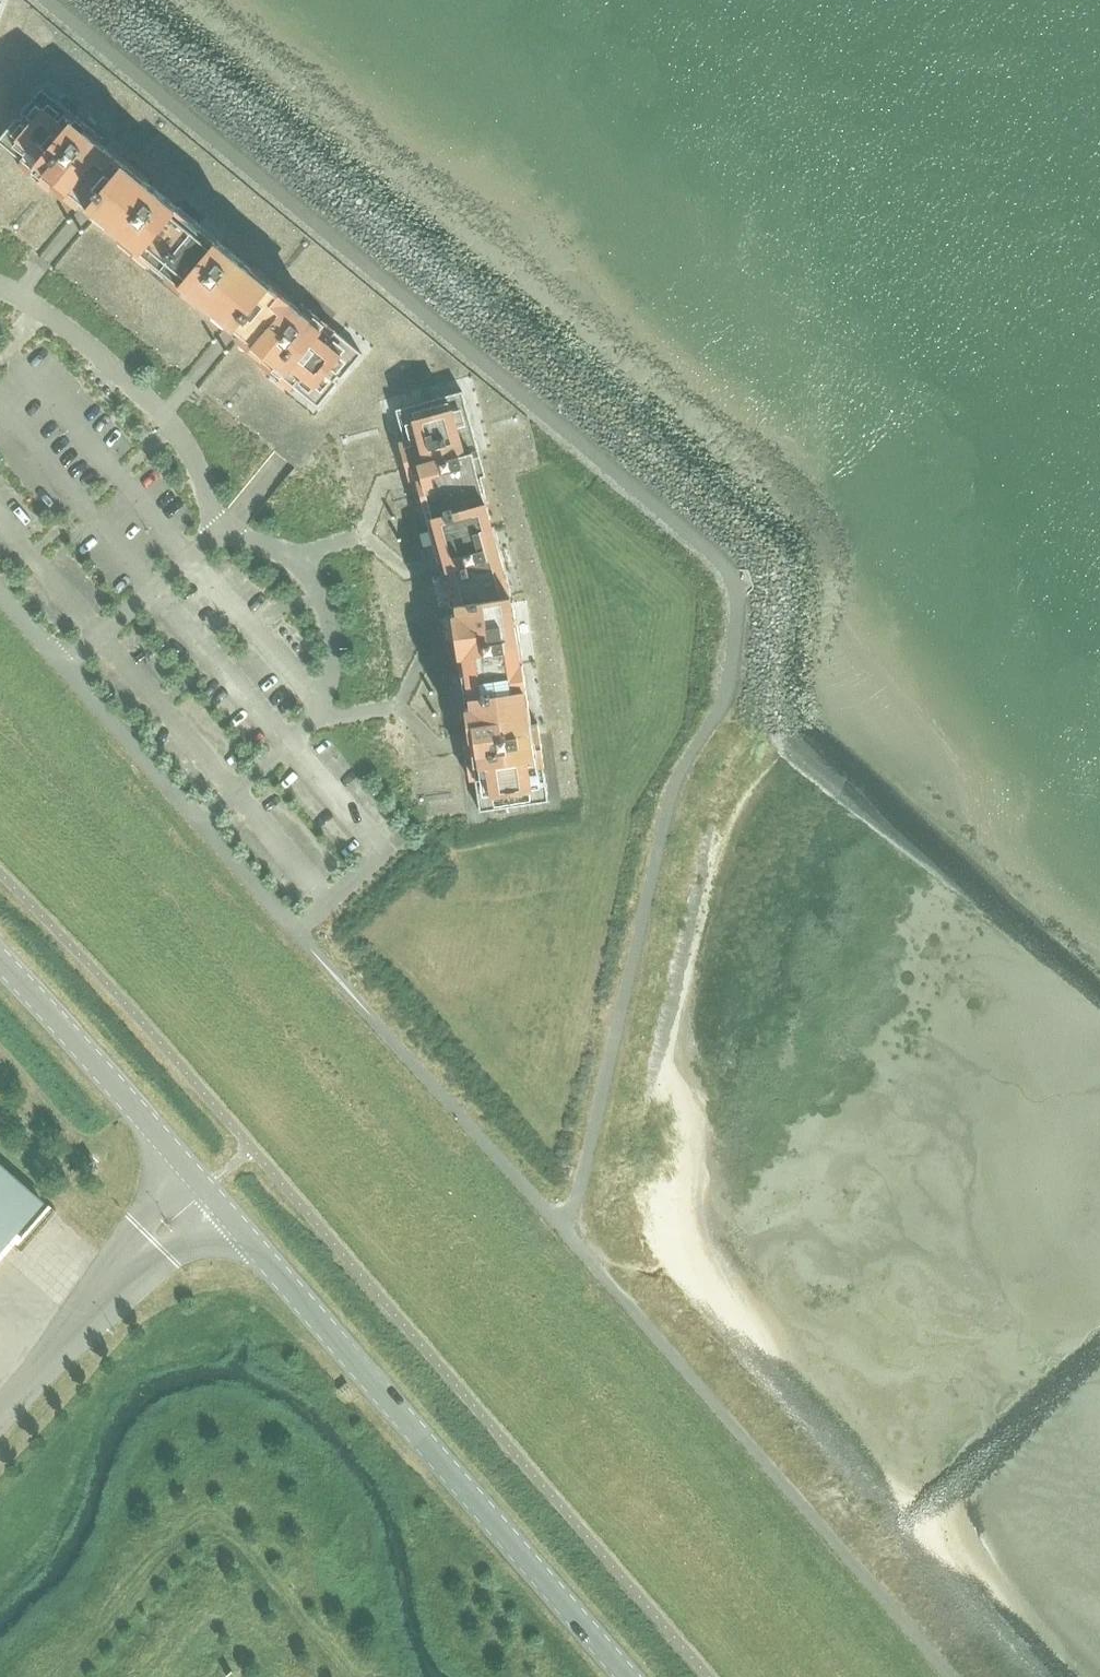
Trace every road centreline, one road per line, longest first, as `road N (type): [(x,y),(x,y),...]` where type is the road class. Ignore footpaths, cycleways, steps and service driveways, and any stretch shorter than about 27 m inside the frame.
road 1 (secondary): [(629,1676),(205,1187)]
road 2 (unclassified): [(296,928),(0,590)]
road 3 (unclassified): [(0,1421),(205,1187)]
road 4 (secondary): [(205,1187),(0,959)]

